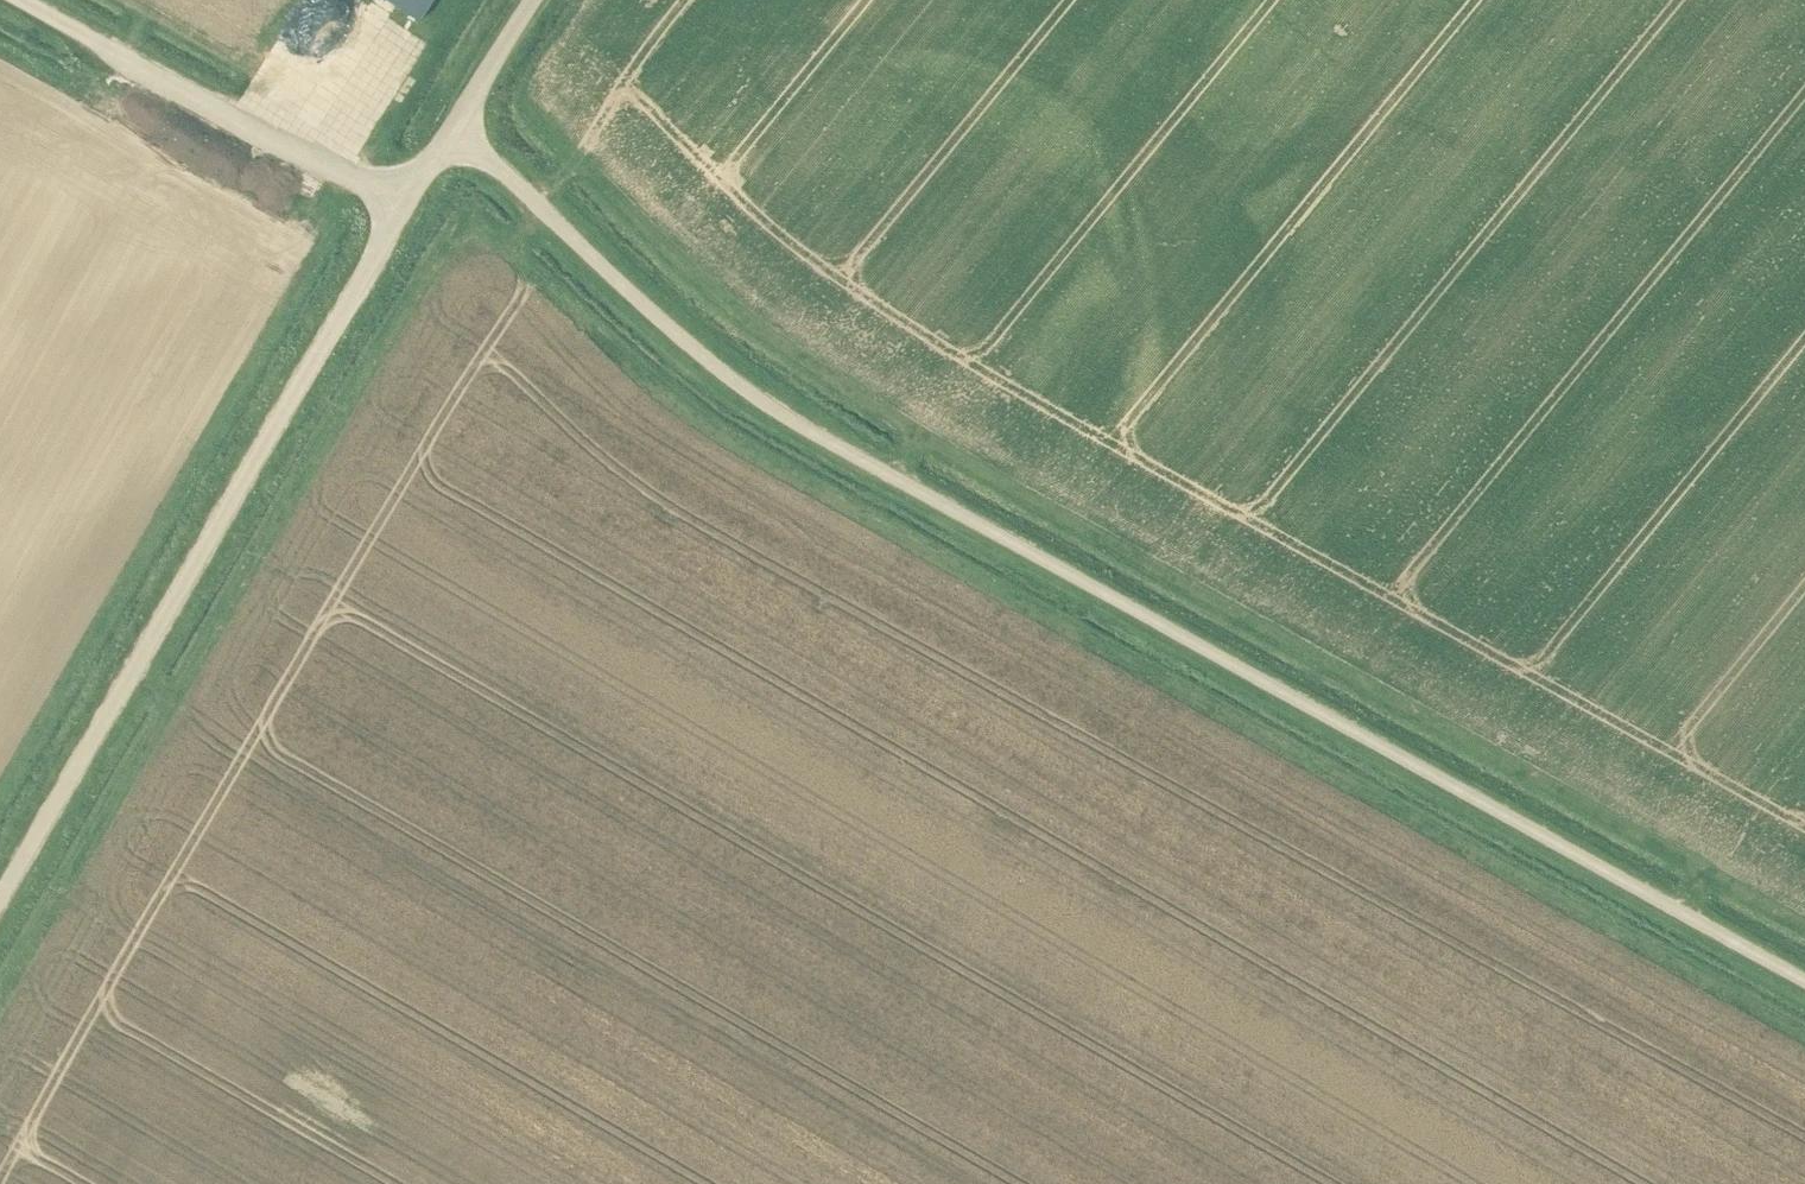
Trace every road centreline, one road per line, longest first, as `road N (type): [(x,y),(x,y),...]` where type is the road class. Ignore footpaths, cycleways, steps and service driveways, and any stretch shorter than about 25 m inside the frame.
road 1 (unclassified): [(1804,987),(743,395),(655,325),(461,129)]
road 2 (unclassified): [(0,890),(398,209)]
road 3 (unclassified): [(398,209),(23,0)]
road 4 (unclassified): [(461,129),(535,0)]

